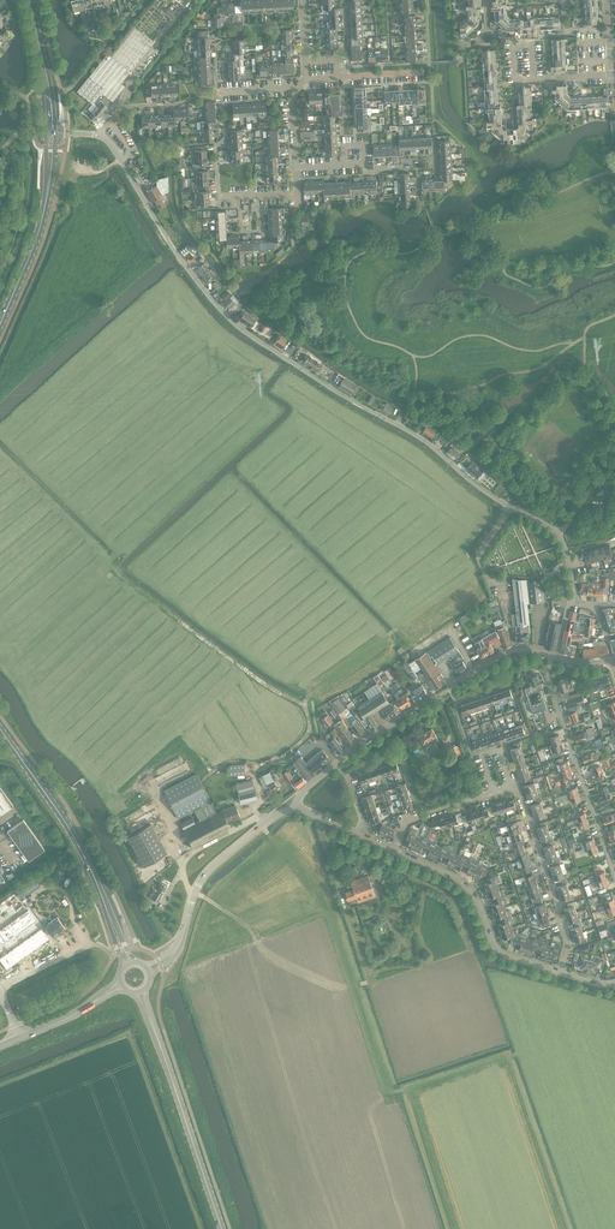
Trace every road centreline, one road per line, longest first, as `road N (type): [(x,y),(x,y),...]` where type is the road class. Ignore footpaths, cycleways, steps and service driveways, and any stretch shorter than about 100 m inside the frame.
road 1 (unclassified): [(573,601),(558,534),(240,328),(172,246),(112,148),(93,135)]
road 2 (residential): [(337,763),(504,655),(553,656)]
road 3 (secondary): [(114,929),(80,845),(0,728)]
road 4 (residential): [(614,876),(548,676),(553,656)]
road 5 (residential): [(561,973),(509,957),(495,945),(463,881),(395,851)]
road 6 (secondary): [(153,1025),(222,1228)]
road 7 (secondary): [(0,325),(45,208),(51,133)]
road 8 (unclassified): [(175,954),(210,870),(269,820),(296,809)]
road 9 (residential): [(561,973),(569,946),(513,787)]
road 10 (secondary): [(51,133),(31,0)]
road 11 (residential): [(395,851),(407,822),(495,792)]

